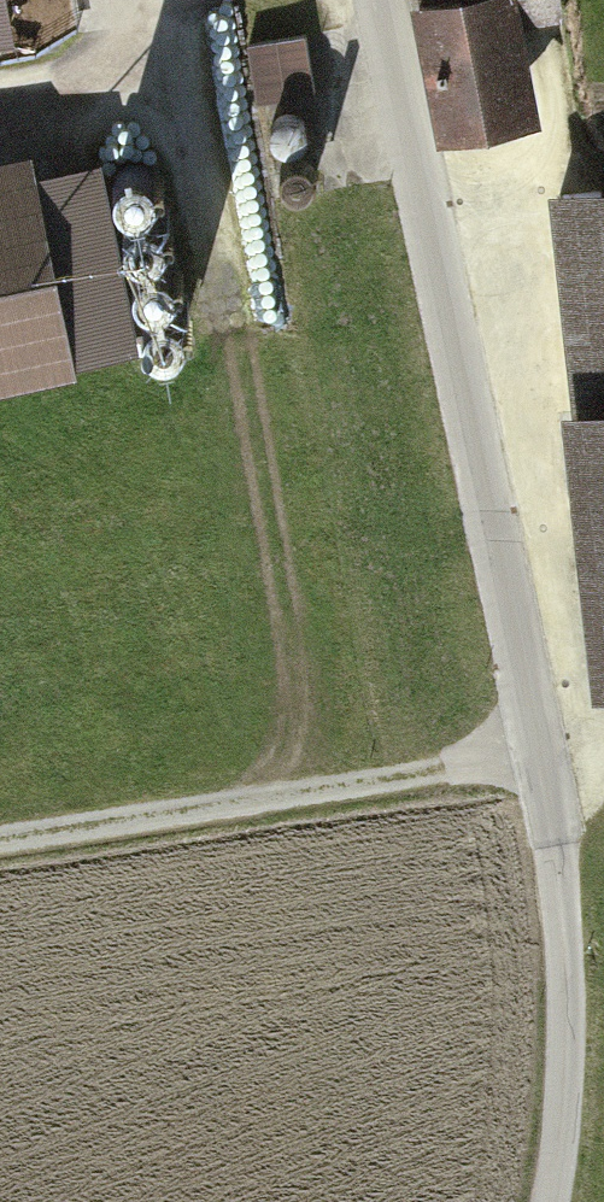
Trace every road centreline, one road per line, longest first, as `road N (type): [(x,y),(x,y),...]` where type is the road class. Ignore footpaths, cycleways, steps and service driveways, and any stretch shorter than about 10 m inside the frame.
road 1 (tertiary): [(371,0),(554,854),(565,952),(563,1129),(546,1201)]
road 2 (track): [(0,843),(532,757)]

